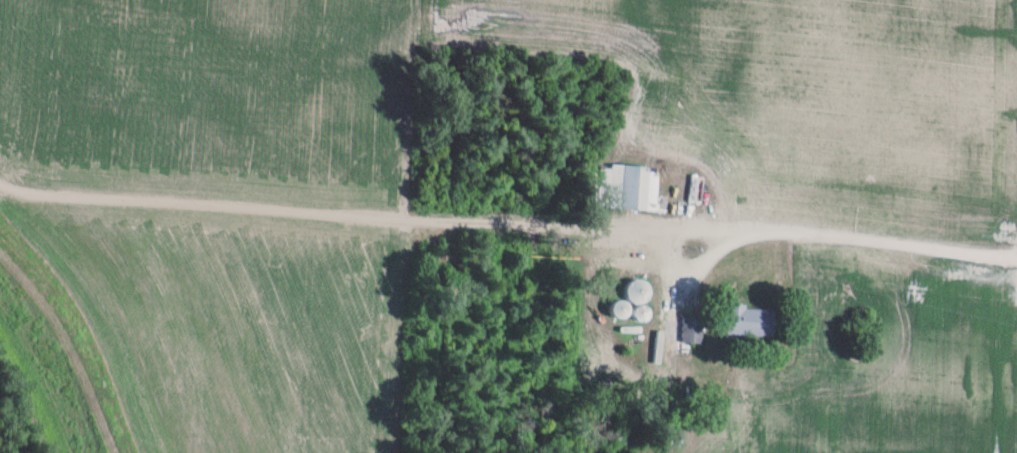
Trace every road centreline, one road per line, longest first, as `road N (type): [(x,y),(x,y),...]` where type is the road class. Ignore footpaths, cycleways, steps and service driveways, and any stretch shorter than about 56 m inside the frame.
road 1 (track): [(740,232),(353,218),(0,192)]
road 2 (residential): [(1016,255),(740,232)]
road 3 (track): [(120,452),(56,318),(0,242)]

